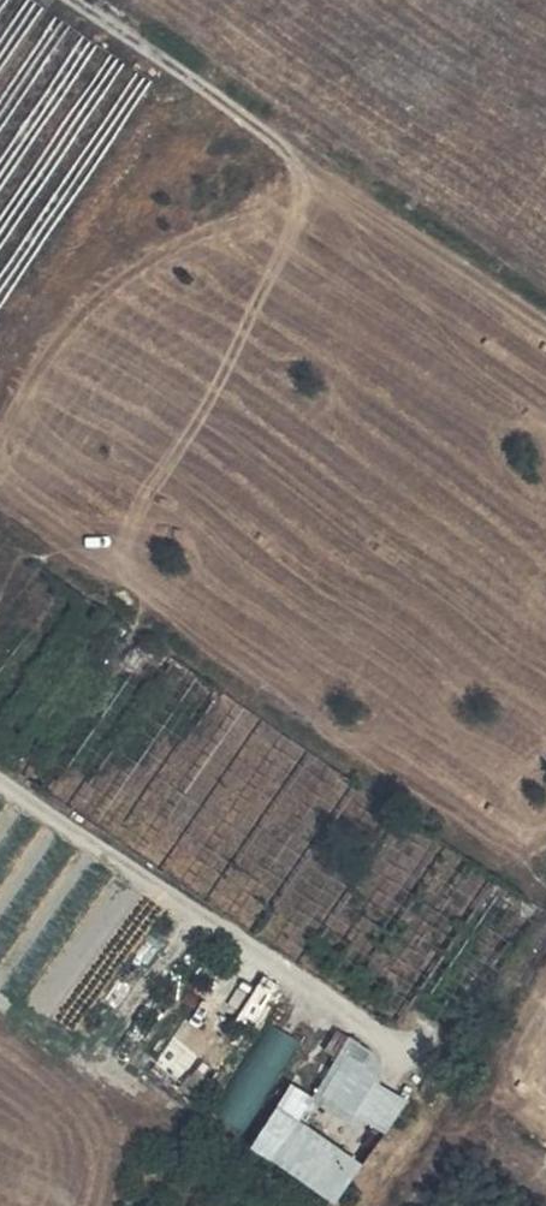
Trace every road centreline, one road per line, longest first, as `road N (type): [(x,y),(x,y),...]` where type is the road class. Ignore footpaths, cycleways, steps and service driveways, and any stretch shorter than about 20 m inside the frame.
road 1 (track): [(81,0),(252,120),(305,177)]

